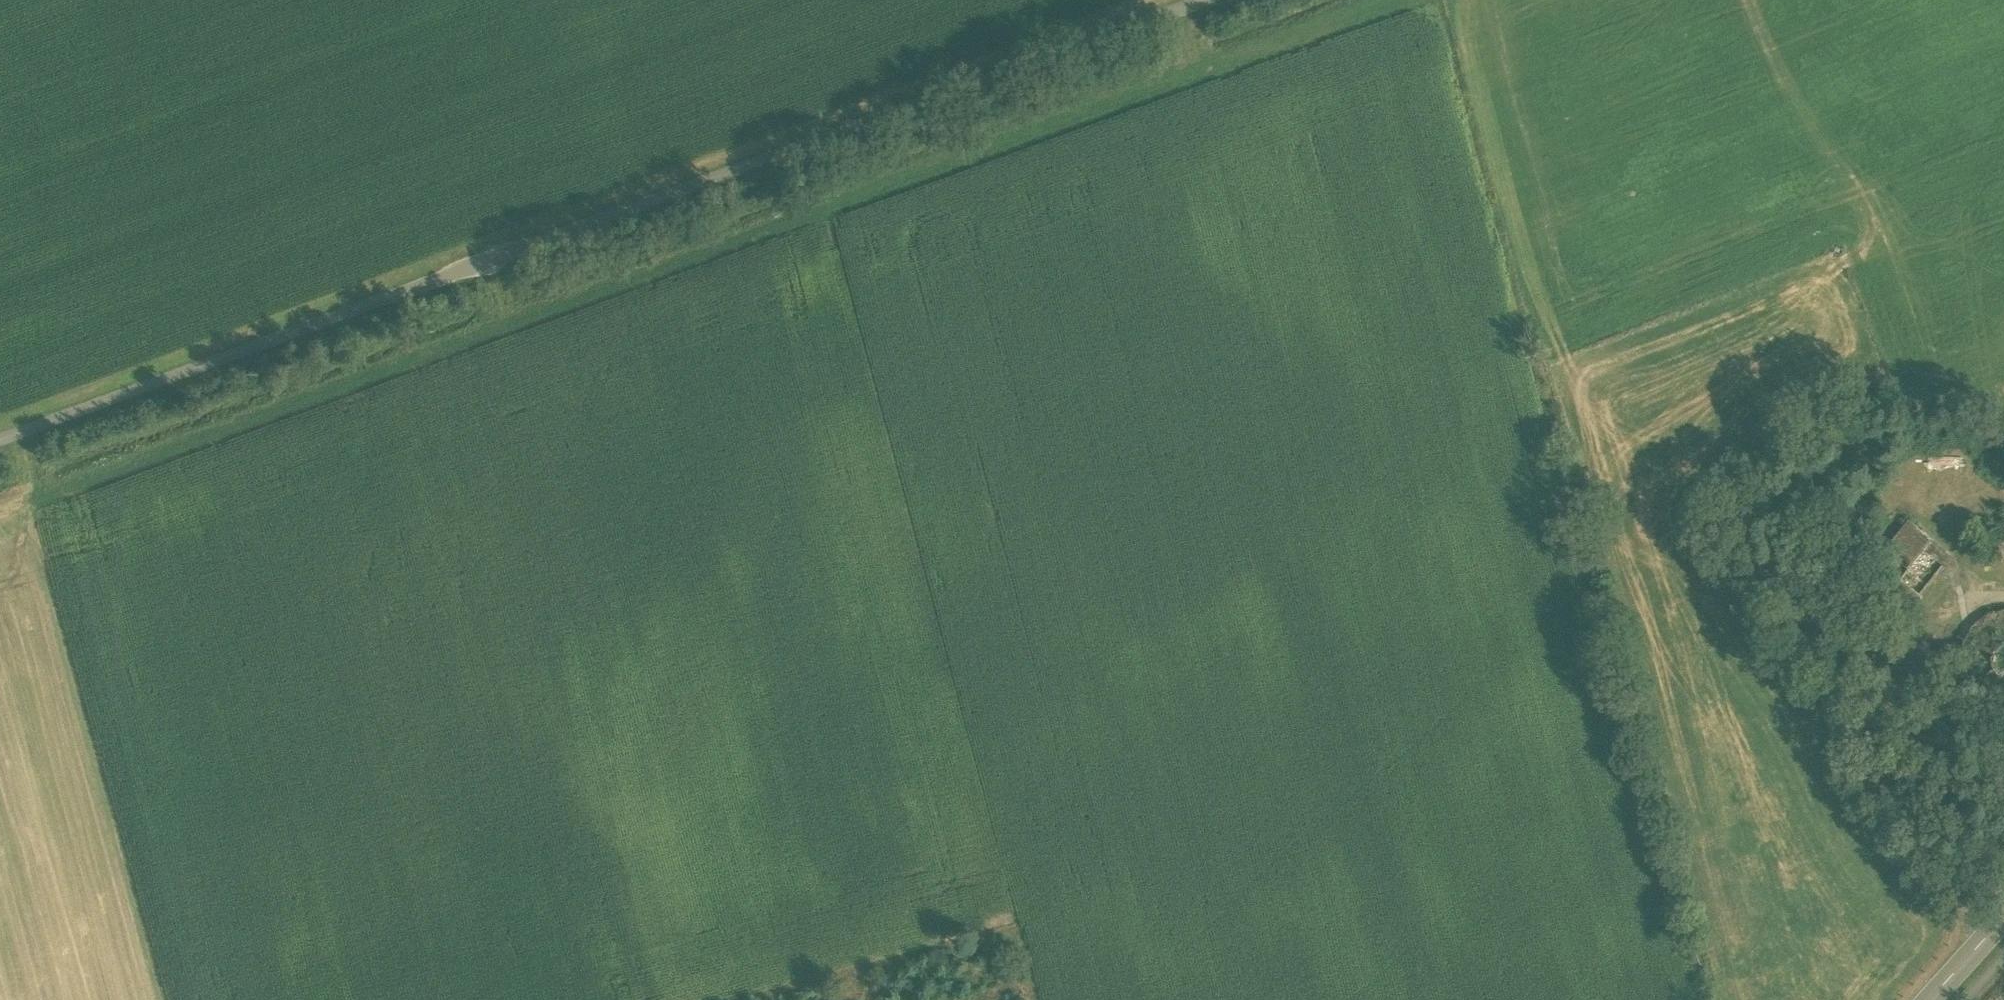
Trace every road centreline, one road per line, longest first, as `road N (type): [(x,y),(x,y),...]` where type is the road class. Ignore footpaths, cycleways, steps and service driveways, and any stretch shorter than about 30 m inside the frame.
road 1 (unclassified): [(0,445),(1216,0)]

